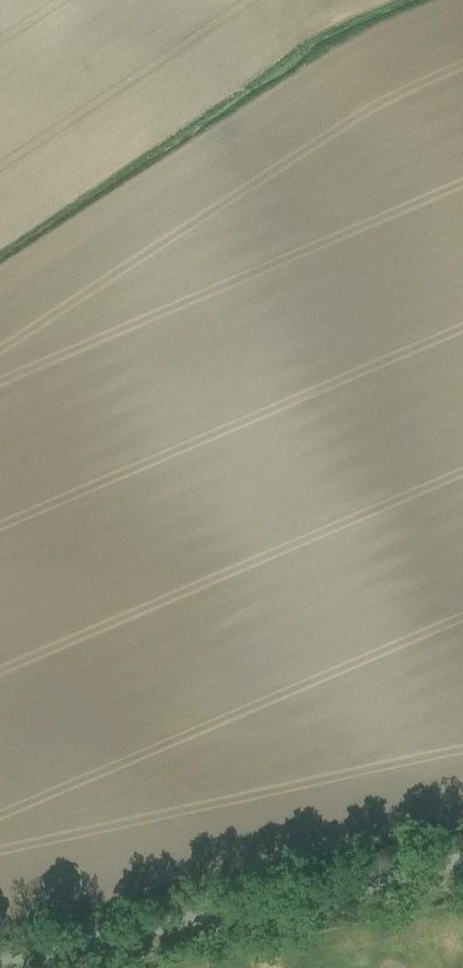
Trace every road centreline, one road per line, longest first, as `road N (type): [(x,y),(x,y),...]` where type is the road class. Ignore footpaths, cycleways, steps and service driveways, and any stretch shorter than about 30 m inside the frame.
road 1 (unclassified): [(462,866),(361,897),(15,967)]

